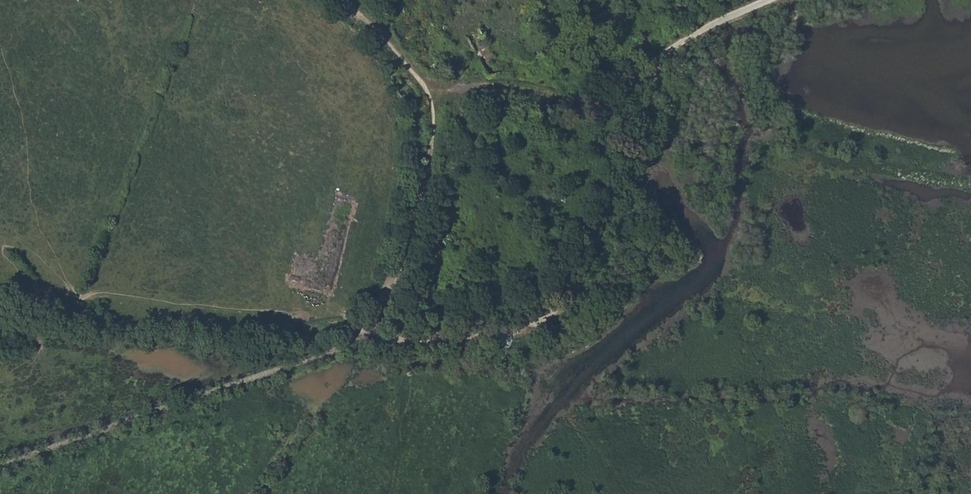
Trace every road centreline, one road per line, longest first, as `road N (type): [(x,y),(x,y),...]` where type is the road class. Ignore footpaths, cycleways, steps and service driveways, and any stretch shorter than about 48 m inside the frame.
road 1 (track): [(357,342),(521,330),(564,303),(659,62)]
road 2 (track): [(426,87),(525,91),(590,105),(615,97),(716,22),(767,0)]
road 3 (track): [(426,87),(435,125),(429,166),(390,285),(357,342)]
road 4 (track): [(341,0),(426,87)]

